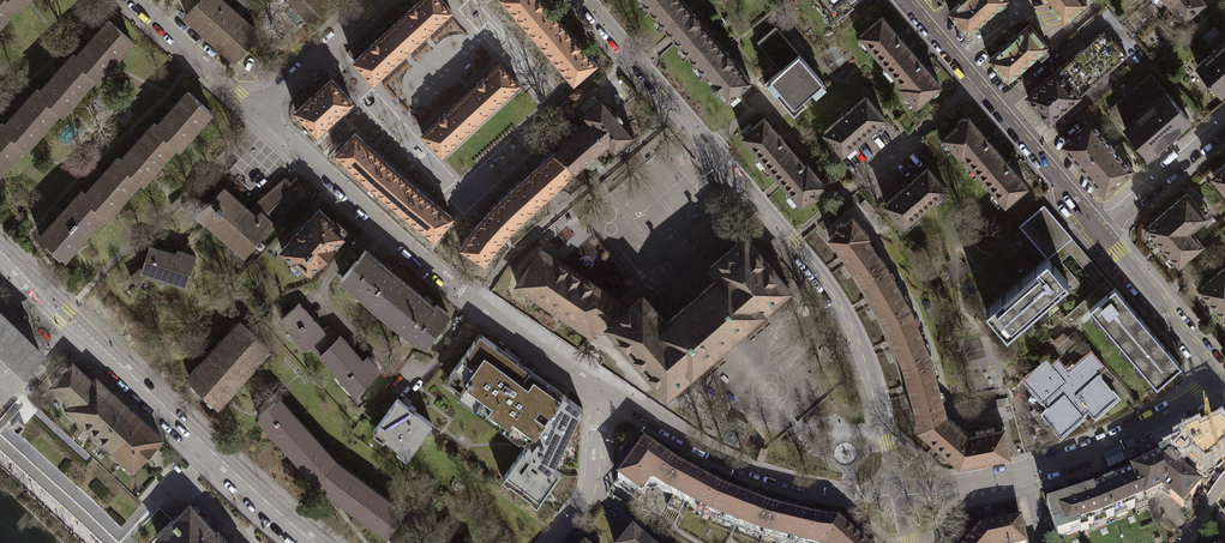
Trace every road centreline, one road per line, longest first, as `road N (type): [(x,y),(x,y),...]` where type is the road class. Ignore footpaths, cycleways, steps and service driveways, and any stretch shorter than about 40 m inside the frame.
road 1 (residential): [(589,0),(853,318),(874,376),(896,493)]
road 2 (tertiary): [(0,250),(315,542)]
road 3 (residential): [(1219,376),(1106,444),(1026,472),(896,493)]
road 4 (residential): [(896,493),(845,492),(744,466),(608,394)]
road 5 (residential): [(1099,232),(907,0)]
road 6 (residential): [(450,283),(257,111)]
road 7 (residential): [(608,394),(450,283)]
road 8 (residential): [(1219,376),(1099,232)]
road 9 (residential): [(1099,232),(1224,122)]
road 10 (residential): [(257,111),(377,0)]
road 11 (residential): [(257,111),(138,0)]
road 12 (residential): [(608,394),(596,423),(592,479),(552,542)]

